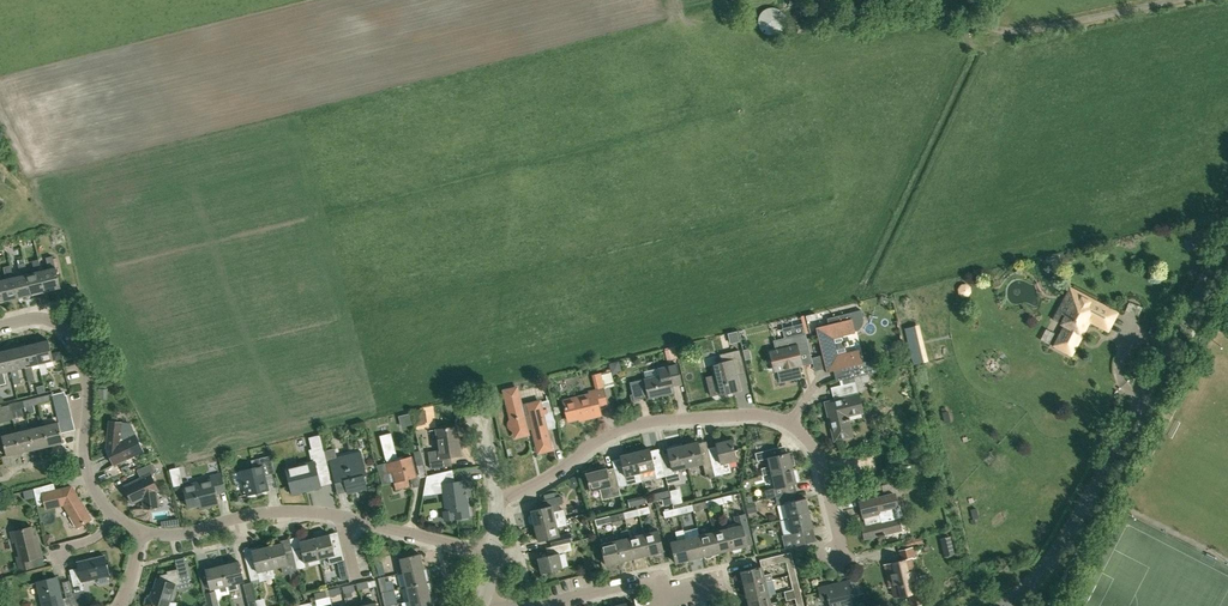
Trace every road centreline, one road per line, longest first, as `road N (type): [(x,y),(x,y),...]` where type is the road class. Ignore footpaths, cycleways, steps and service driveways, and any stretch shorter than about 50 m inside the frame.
road 1 (residential): [(840,547),(808,440),(766,416),(647,421),(612,431),(497,497)]
road 2 (tertiary): [(1010,605),(1065,541),(1227,234)]
road 3 (residential): [(113,517),(87,468),(87,390),(72,335),(47,318),(0,326)]
road 4 (residential): [(483,597),(534,605),(647,579),(663,596),(727,579)]
road 5 (residential): [(345,518),(265,513),(182,535),(143,532)]
road 6 (residential): [(494,553),(345,518)]

